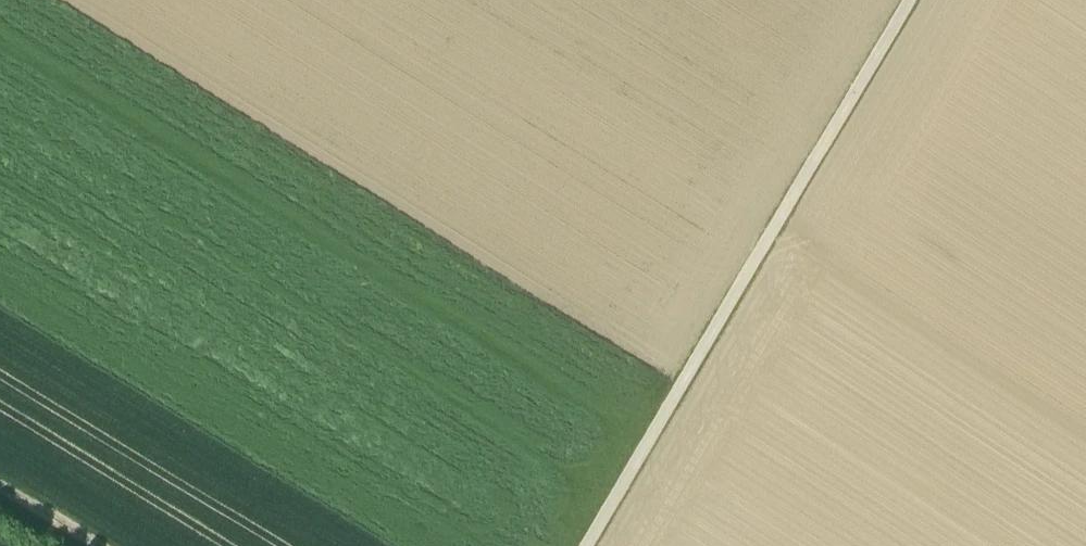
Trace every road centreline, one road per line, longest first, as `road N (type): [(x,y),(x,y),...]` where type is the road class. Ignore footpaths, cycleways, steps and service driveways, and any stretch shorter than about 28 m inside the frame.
road 1 (track): [(909,0),(586,545)]

